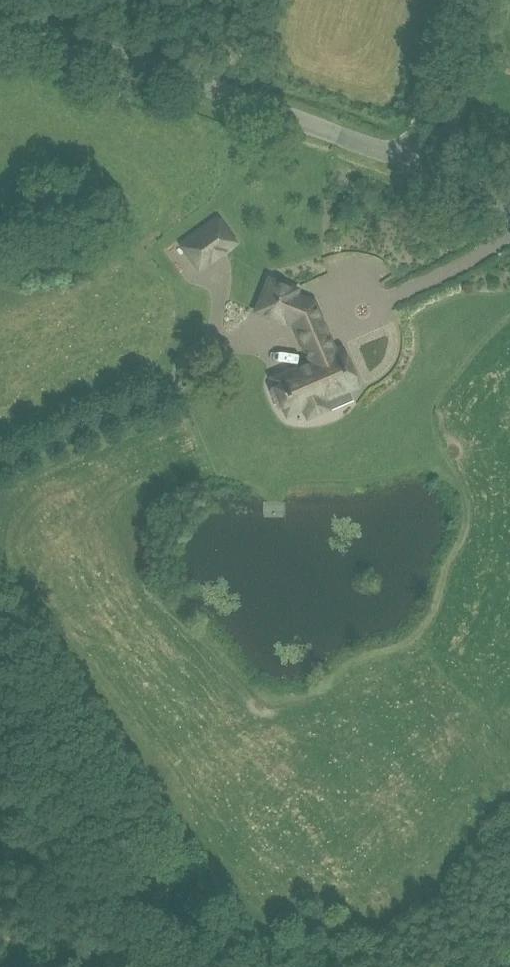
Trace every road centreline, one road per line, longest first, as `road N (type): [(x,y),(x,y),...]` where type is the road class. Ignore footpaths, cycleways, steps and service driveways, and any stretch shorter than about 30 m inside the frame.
road 1 (unclassified): [(407,164),(0,22)]
road 2 (track): [(0,671),(146,882)]
road 3 (unclassified): [(407,164),(458,0)]

